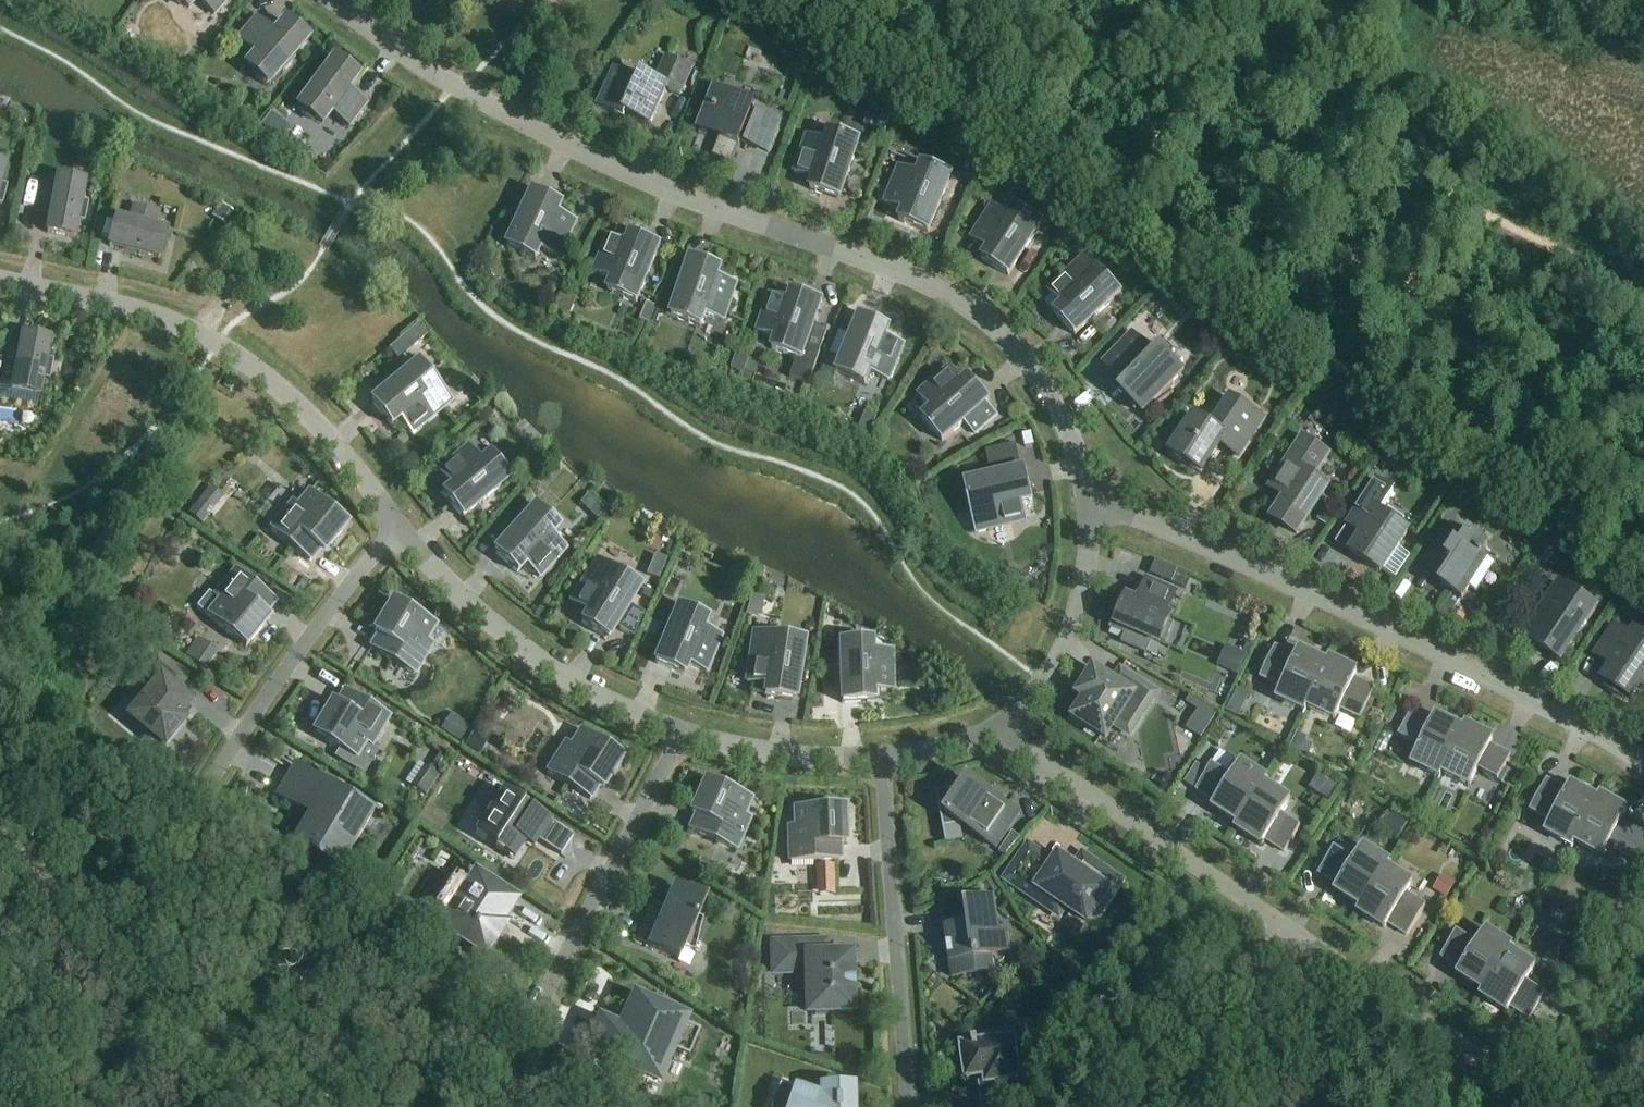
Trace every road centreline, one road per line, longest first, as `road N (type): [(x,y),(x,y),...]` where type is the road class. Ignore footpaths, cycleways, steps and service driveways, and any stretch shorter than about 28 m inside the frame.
road 1 (residential): [(1091,517),(1058,410),(1037,374),(980,317),(899,275),(647,183),(550,138),(385,41),(337,0)]
road 2 (residential): [(1091,517),(1120,516),(1236,560),(1643,764)]
road 3 (residential): [(0,281),(130,312),(217,345),(299,406),(402,532)]
road 4 (residential): [(1001,731),(1290,934)]
road 5 (residential): [(402,532),(470,606),(562,679),(678,735)]
road 6 (residential): [(910,1106),(883,761)]
road 7 (residential): [(402,532),(285,668),(205,790)]
road 8 (residential): [(678,735),(537,1012)]
road 9 (residential): [(1290,934),(1500,1073)]
road 10 (residential): [(1001,731),(1066,651),(1087,577),(1091,517)]
road 11 (residential): [(1290,934),(1270,961),(1223,994),(1145,1106)]
road 12 (residential): [(678,735),(784,759),(883,761)]
road 13 (residential): [(883,761),(1001,731)]

